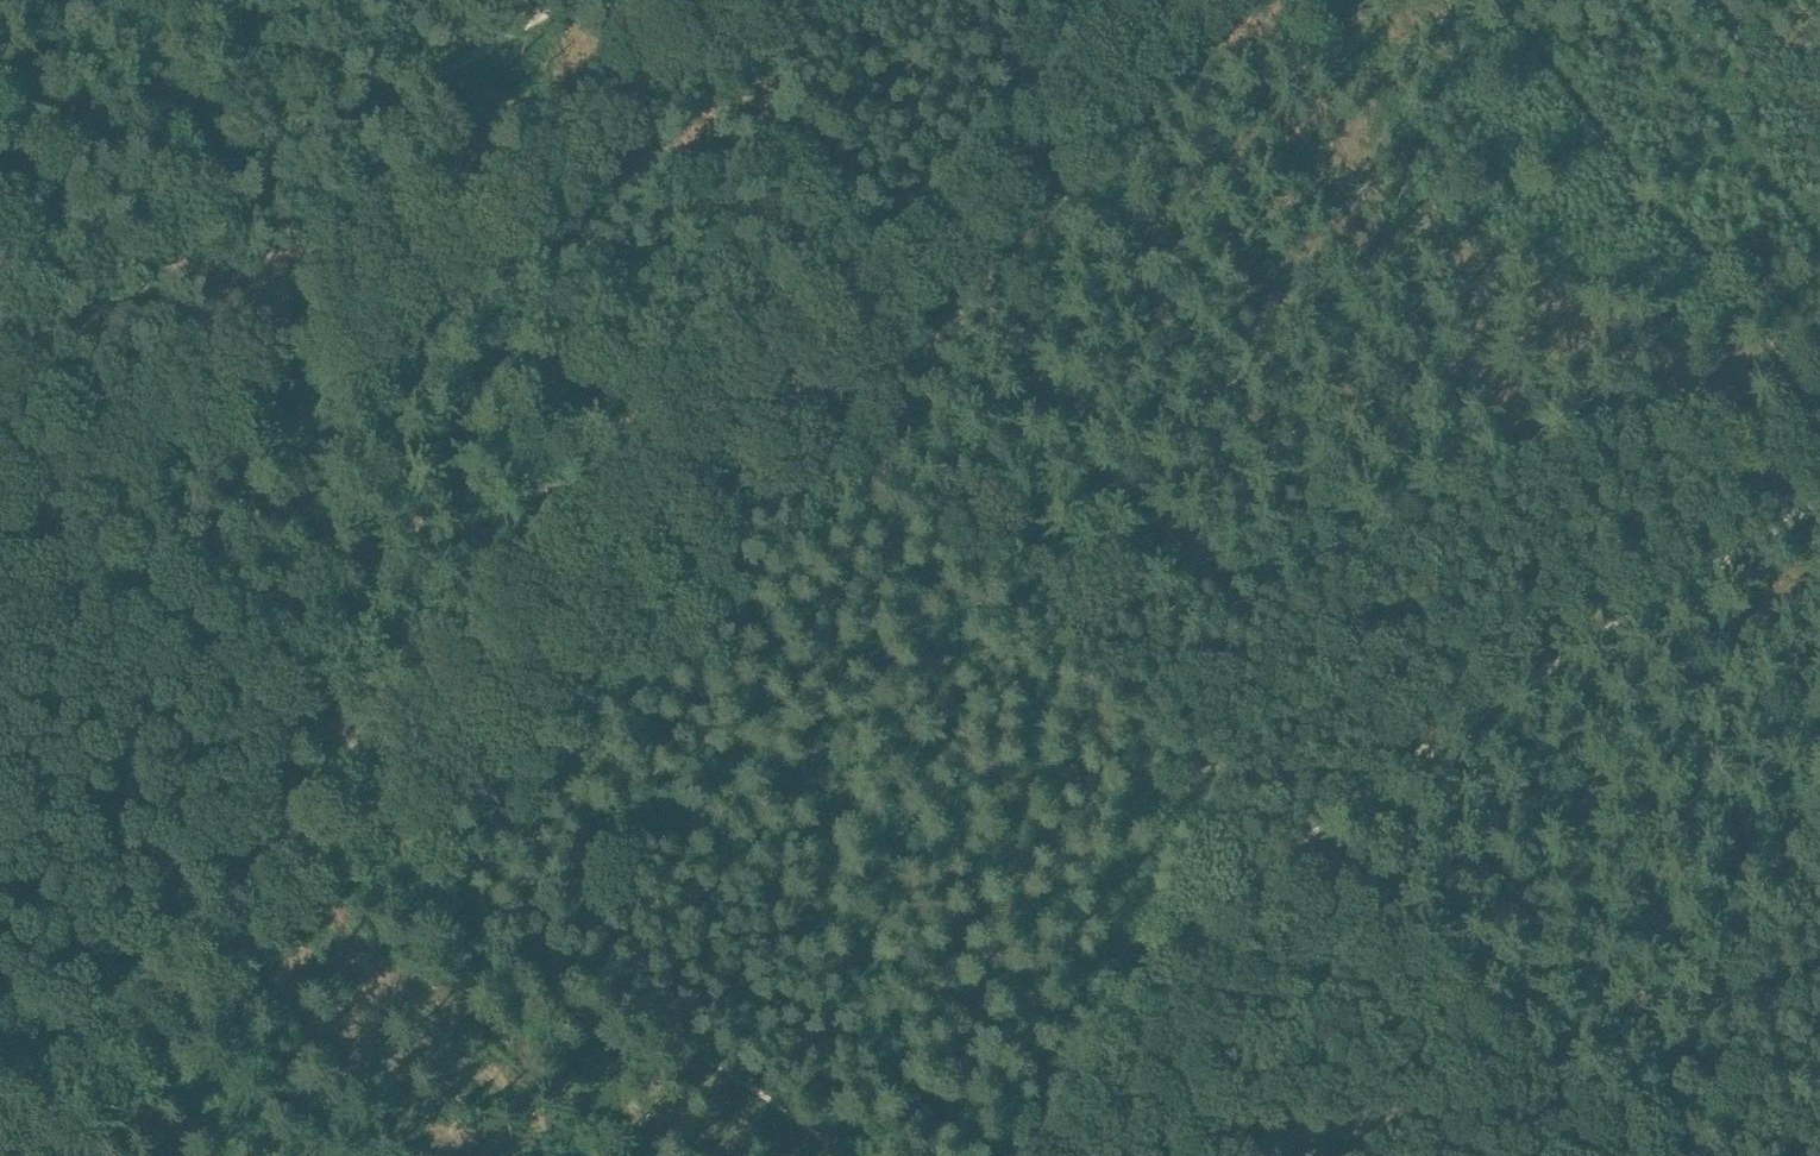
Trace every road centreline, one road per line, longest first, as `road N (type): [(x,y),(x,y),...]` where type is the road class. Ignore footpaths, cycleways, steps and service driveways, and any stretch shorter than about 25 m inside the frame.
road 1 (track): [(0,1148),(1168,0)]
road 2 (track): [(1819,496),(1400,758),(1292,845),(1146,983),(1042,1155)]
road 3 (track): [(111,0),(0,89)]

